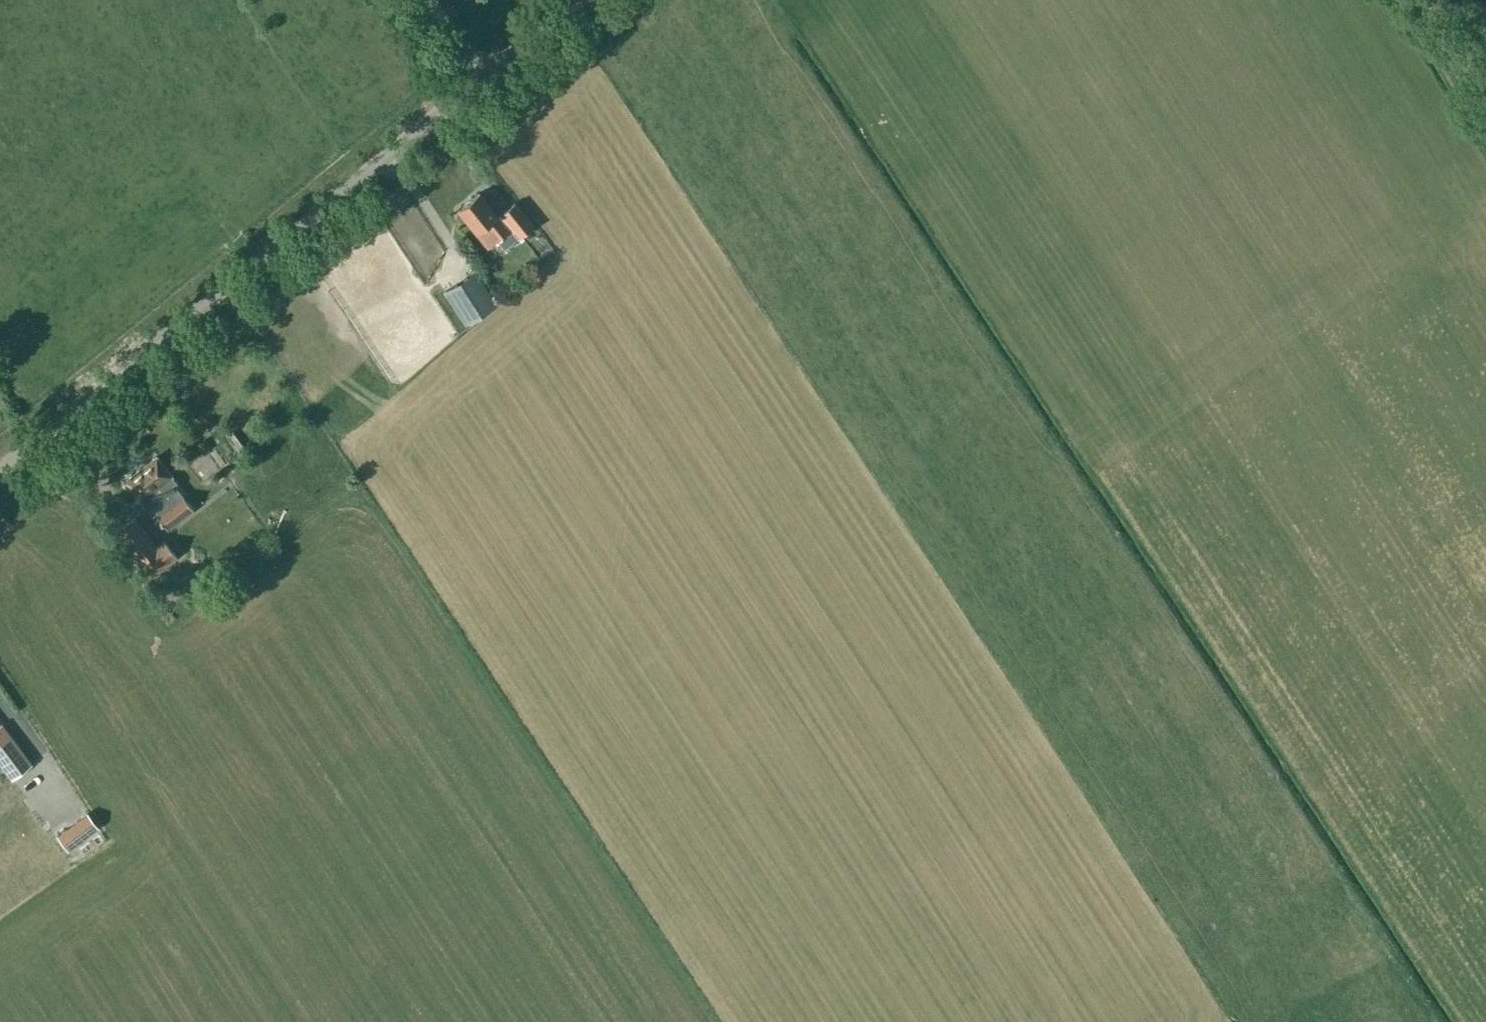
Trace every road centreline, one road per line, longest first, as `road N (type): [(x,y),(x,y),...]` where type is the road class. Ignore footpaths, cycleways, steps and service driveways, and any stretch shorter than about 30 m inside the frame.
road 1 (unclassified): [(0,468),(571,0)]

